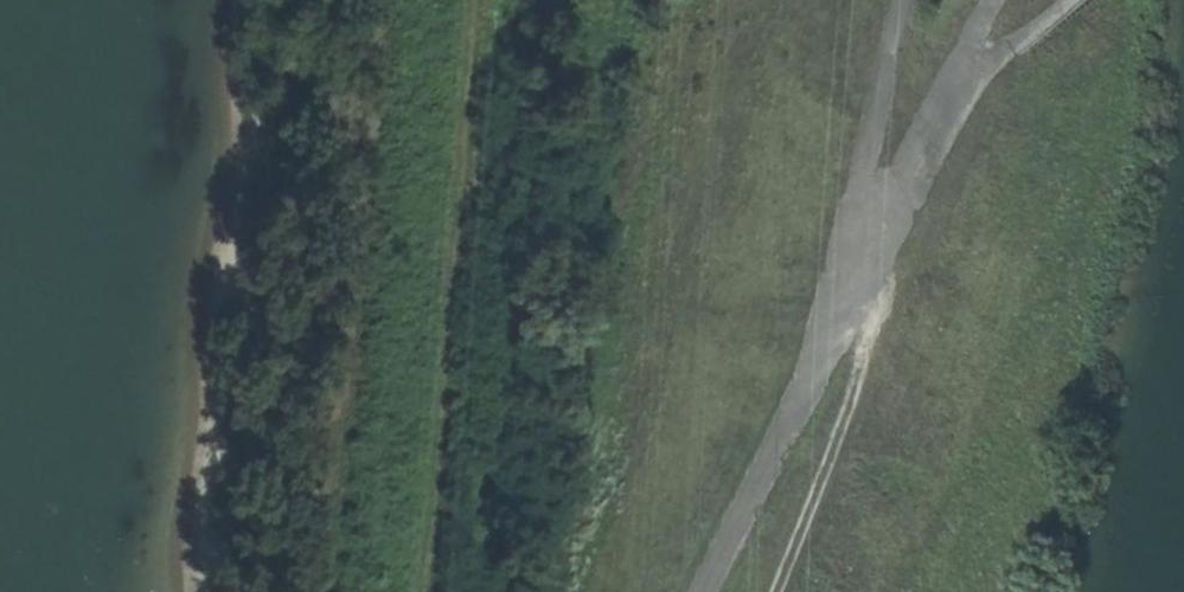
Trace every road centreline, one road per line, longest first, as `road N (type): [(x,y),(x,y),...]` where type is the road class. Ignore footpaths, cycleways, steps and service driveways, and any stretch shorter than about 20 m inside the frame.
road 1 (track): [(327,591),(384,0)]
road 2 (track): [(419,591),(470,0)]
road 3 (track): [(785,591),(859,383),(874,316),(848,280)]
road 4 (track): [(869,236),(870,143),(908,0)]

